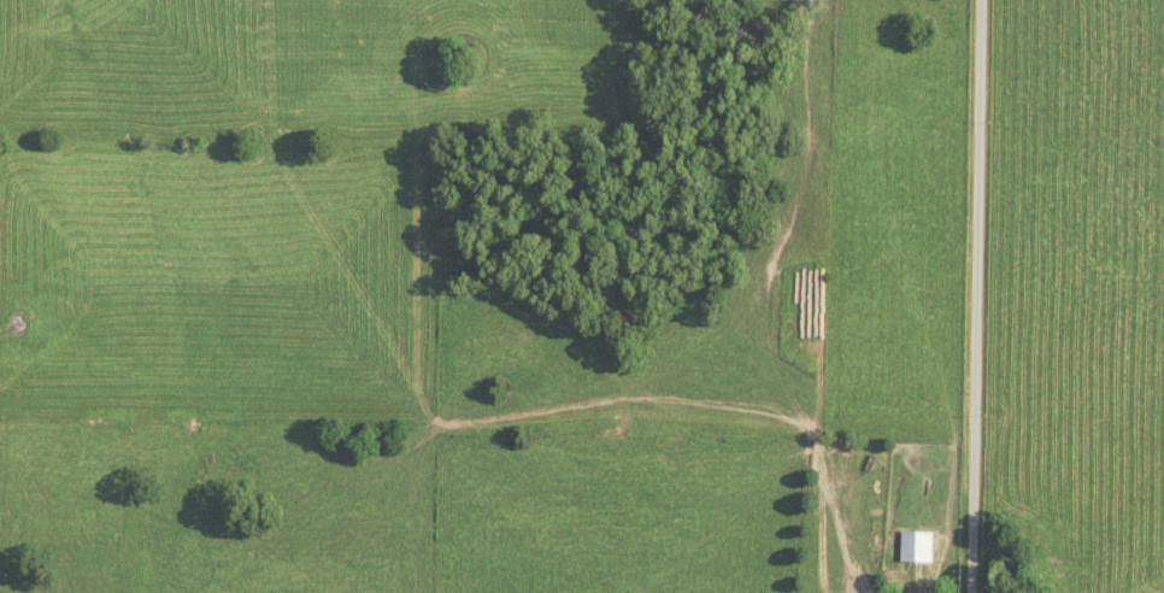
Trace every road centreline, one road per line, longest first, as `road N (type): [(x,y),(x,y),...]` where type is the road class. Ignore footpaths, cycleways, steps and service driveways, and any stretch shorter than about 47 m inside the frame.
road 1 (residential): [(977,592),(987,0)]

